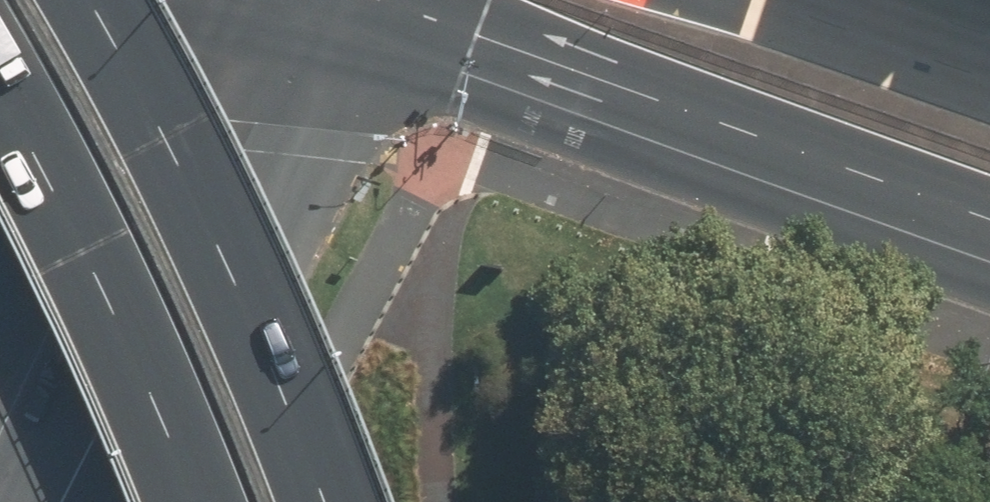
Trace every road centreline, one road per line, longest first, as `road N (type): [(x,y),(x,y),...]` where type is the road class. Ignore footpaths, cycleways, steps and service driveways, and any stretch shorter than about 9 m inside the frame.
road 1 (primary): [(989,240),(296,1)]
road 2 (motorway): [(80,0),(213,249),(316,501)]
road 3 (secondary): [(62,501),(296,1)]
road 4 (motorway): [(0,98),(149,390),(190,501)]
road 5 (primary): [(837,0),(989,52)]

